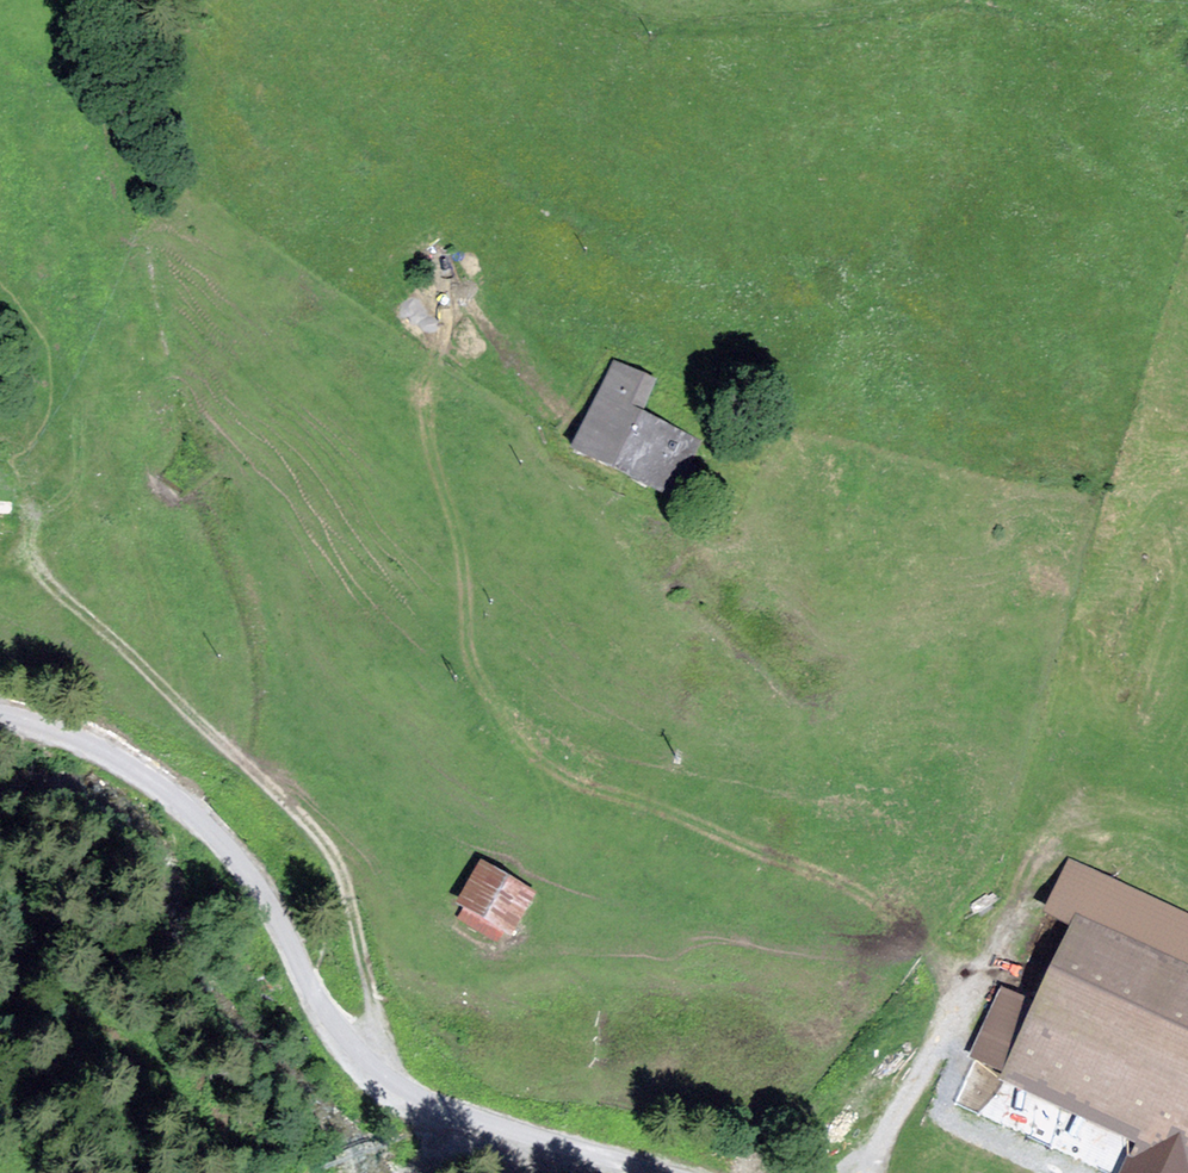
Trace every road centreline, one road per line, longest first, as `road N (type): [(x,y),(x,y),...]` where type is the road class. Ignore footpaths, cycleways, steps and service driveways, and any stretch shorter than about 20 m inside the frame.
road 1 (track): [(447,277),(451,314),(432,376),(428,432),(462,557),(474,668),(518,740),(577,780),(839,882),(877,904),(940,964),(950,1011),(865,1172)]
road 2 (unclassified): [(0,715),(86,742),(170,794),(272,900),(333,1019),(384,1076),(506,1132),(659,1172)]
road 3 (track): [(0,287),(95,426),(141,555),(180,703)]
road 4 (track): [(180,703),(280,793),(333,856),(355,915),(384,1076)]
road 5 (track): [(936,0),(772,26),(650,24),(570,0)]
road 6 (track): [(10,481),(22,498),(36,562),(57,595),(180,703)]
road 7 (track): [(1154,0),(1107,23),(996,0)]

